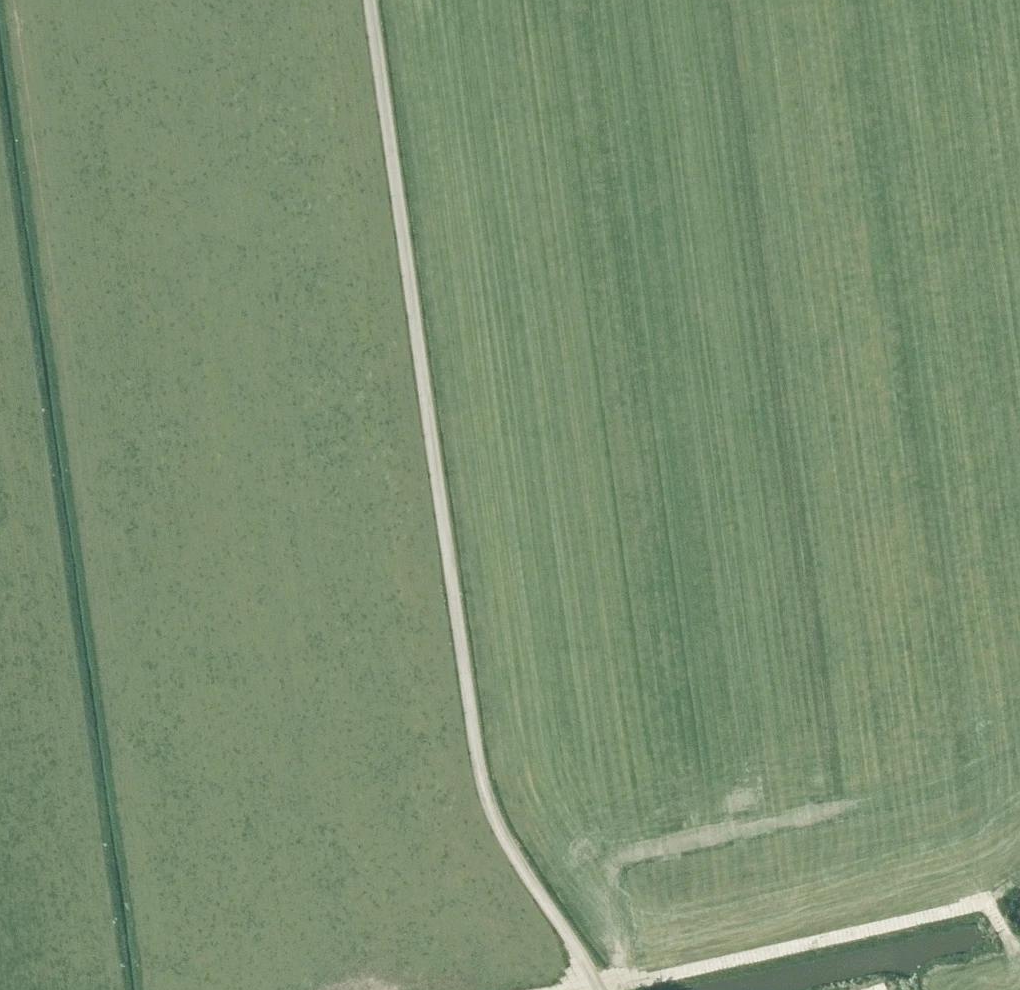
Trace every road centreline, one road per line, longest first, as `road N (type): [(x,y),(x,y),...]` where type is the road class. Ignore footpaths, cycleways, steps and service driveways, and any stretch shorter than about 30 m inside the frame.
road 1 (track): [(562,989),(752,956),(983,900),(1019,881)]

